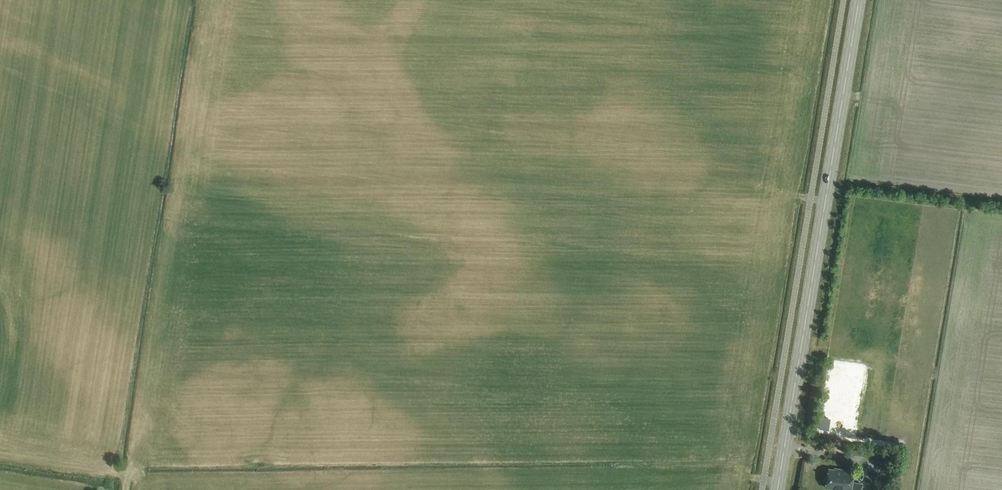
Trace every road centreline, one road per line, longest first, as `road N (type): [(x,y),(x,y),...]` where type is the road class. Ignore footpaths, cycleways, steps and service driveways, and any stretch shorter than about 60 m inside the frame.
road 1 (secondary): [(778,489),(860,0)]

